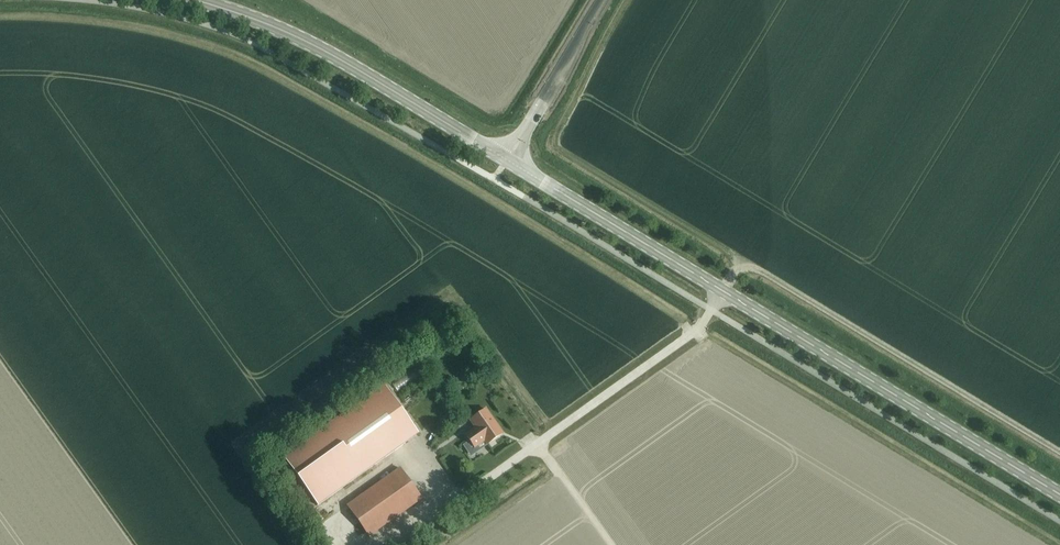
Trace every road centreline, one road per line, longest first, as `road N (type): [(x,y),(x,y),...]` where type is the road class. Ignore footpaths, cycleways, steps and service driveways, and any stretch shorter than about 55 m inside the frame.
road 1 (secondary): [(508,161),(1059,496)]
road 2 (secondary): [(191,0),(324,51),(508,161)]
road 3 (unclassified): [(508,161),(599,0)]

